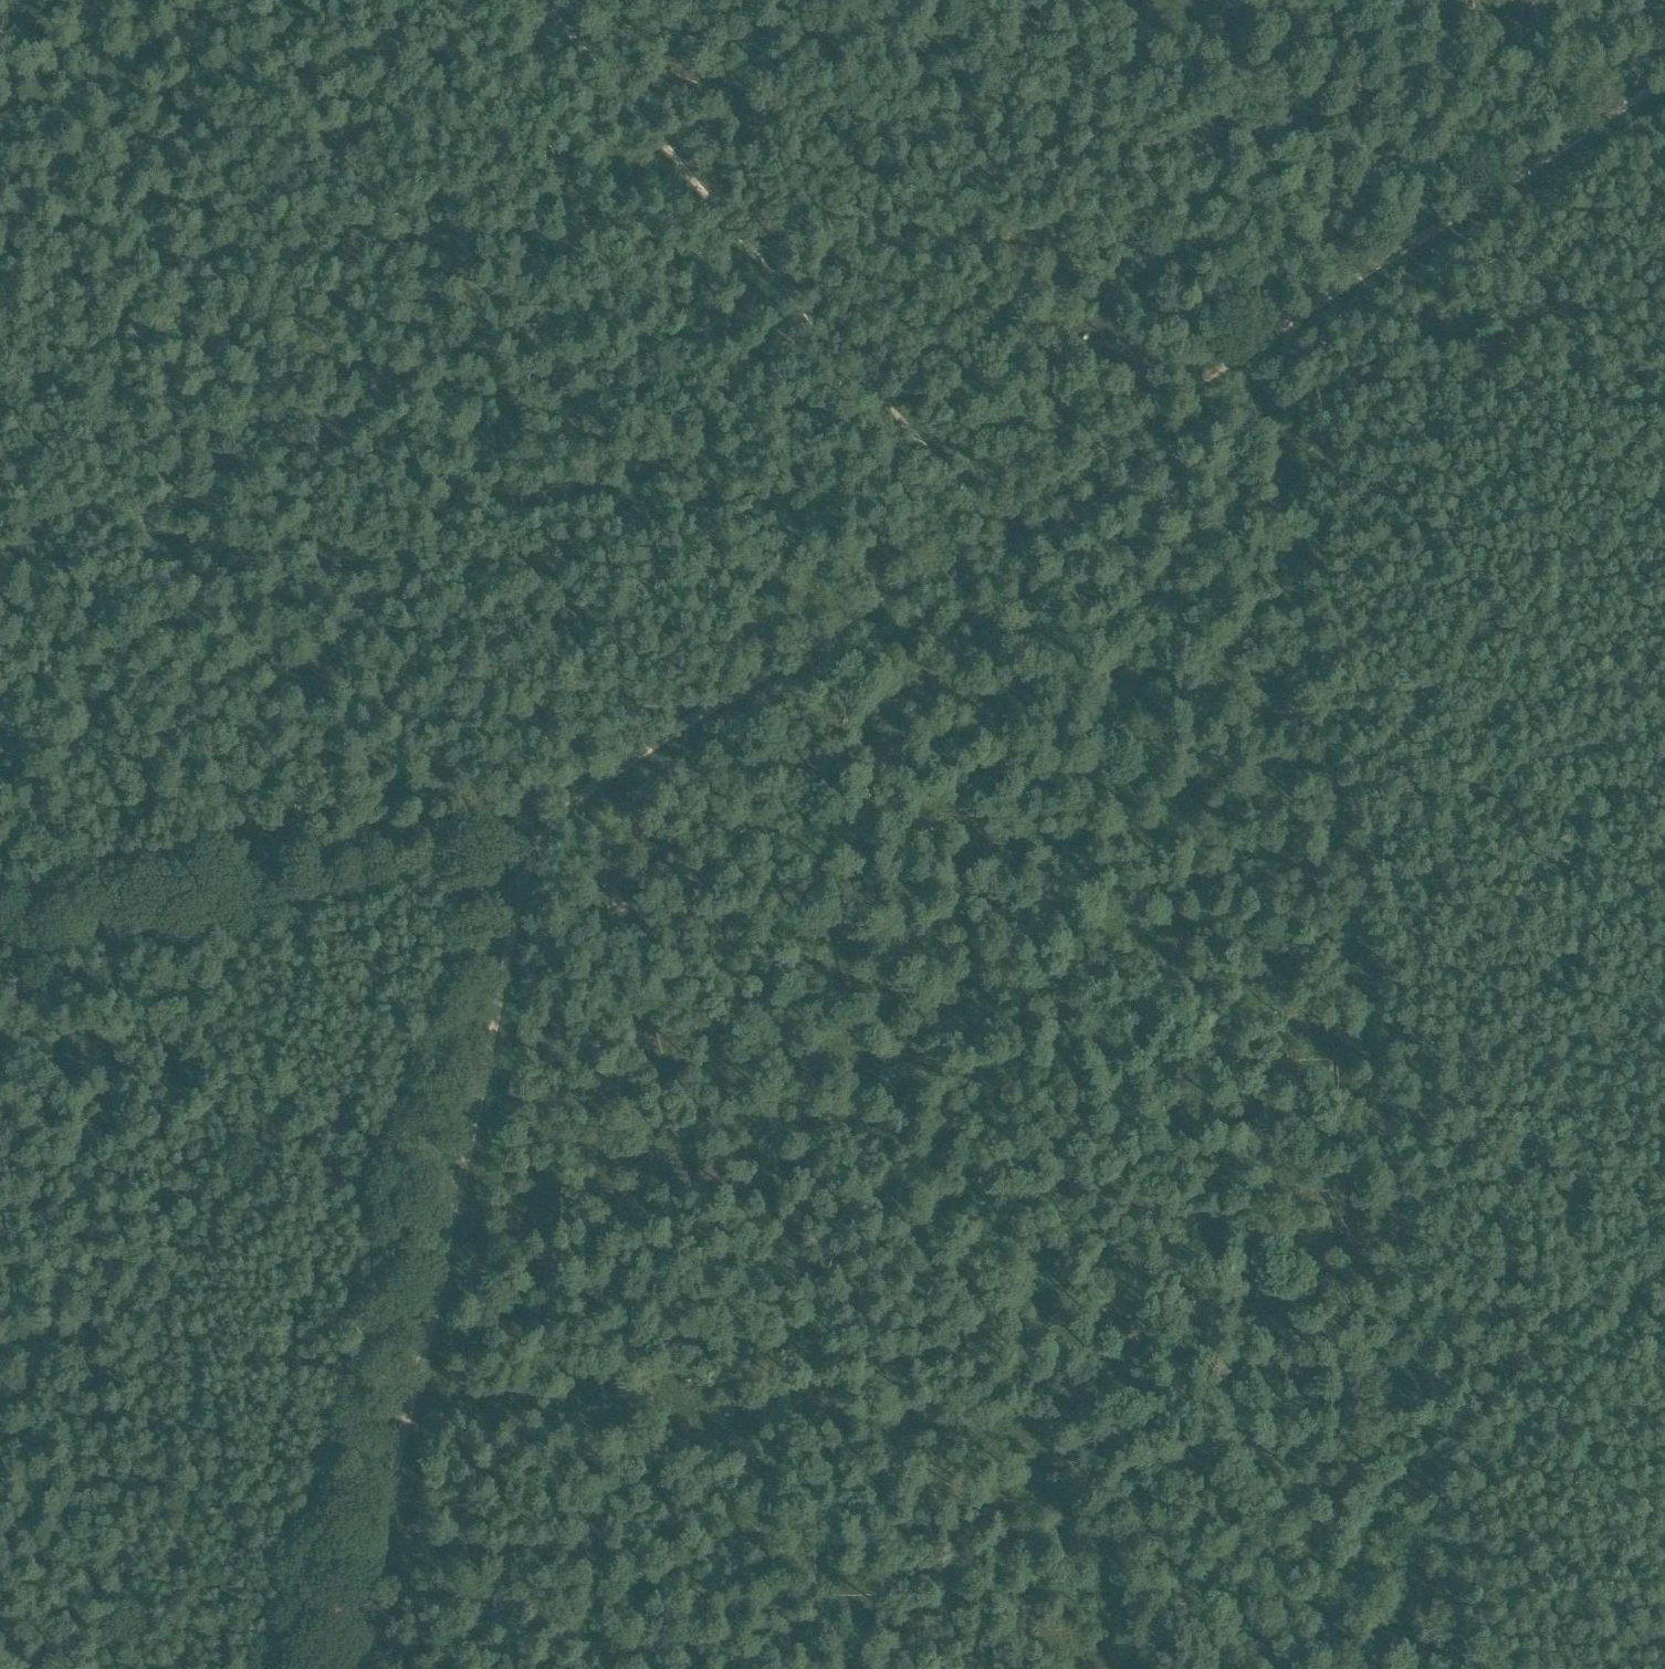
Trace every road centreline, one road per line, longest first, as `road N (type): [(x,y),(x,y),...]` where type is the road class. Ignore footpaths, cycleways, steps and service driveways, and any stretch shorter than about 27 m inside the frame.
road 1 (track): [(512,855),(343,1668)]
road 2 (track): [(999,524),(1664,90)]
road 3 (track): [(999,524),(544,0)]
road 4 (track): [(512,855),(999,524)]
road 5 (track): [(0,271),(320,0)]

